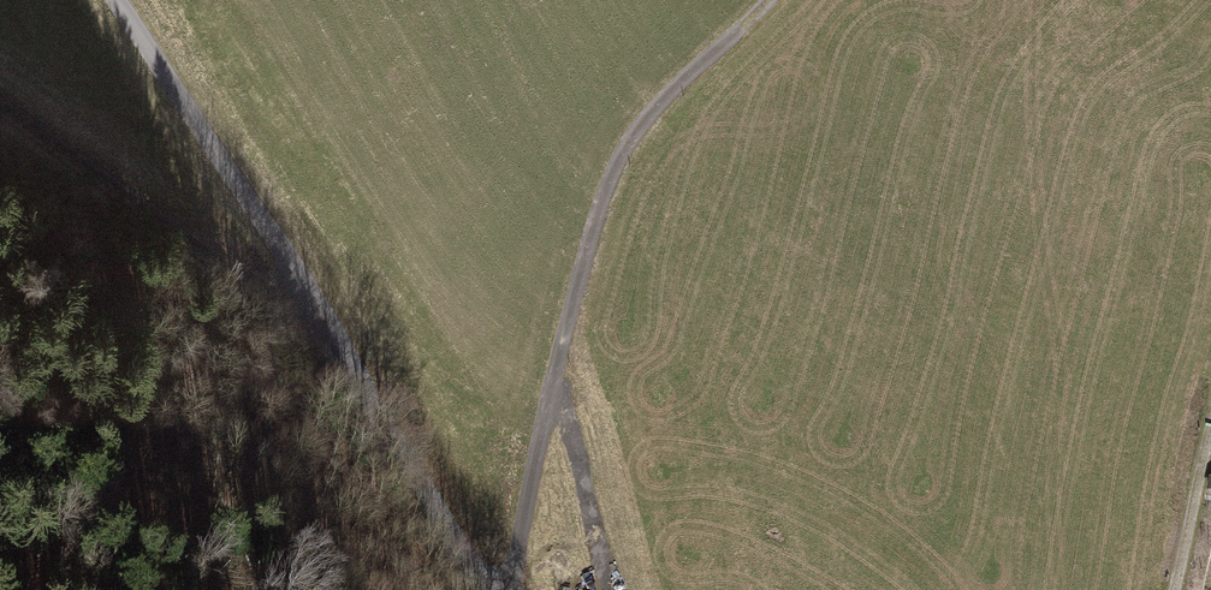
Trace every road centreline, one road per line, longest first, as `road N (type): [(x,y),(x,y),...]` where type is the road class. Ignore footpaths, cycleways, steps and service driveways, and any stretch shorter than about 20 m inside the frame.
road 1 (tertiary): [(485,589),(315,305),(115,0)]
road 2 (track): [(770,0),(655,106),(599,204),(509,589)]
road 3 (track): [(0,113),(253,282),(315,305)]
road 4 (track): [(1210,434),(1175,589)]

